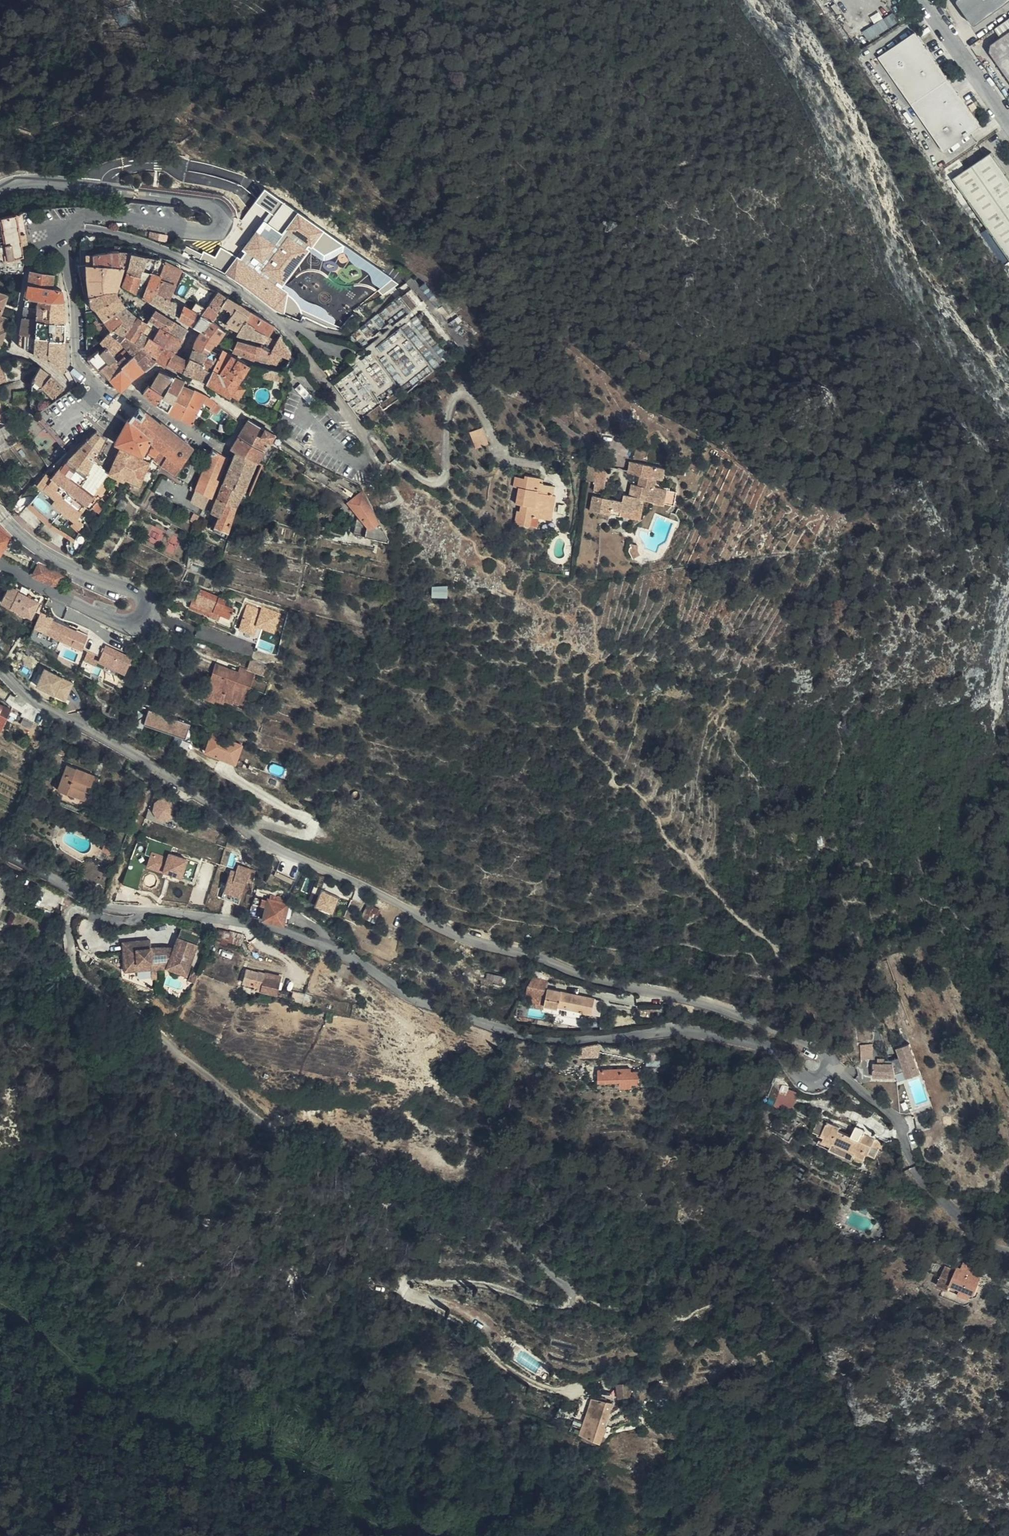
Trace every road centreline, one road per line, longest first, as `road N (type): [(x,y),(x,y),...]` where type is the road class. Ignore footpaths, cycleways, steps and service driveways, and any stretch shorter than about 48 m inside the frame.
road 1 (track): [(87,913),(69,917),(78,966),(183,1047),(282,1122),(400,1175),(562,1277),(570,1292),(560,1304),(444,1282),(403,1279),(399,1289),(459,1321),(498,1362),(573,1396)]
road 2 (residential): [(0,672),(296,857),(454,930),(585,978),(780,1028),(825,1050),(831,1066)]
road 3 (residential): [(831,1066),(812,1081),(757,1044),(688,1031),(539,1038),(477,1022),(329,947),(225,921),(121,909),(0,854)]
road 4 (residential): [(70,230),(146,241),(250,295),(283,325),(346,410),(367,444),(365,458),(325,441),(304,415)]
road 5 (unclassified): [(0,511),(48,554),(134,592),(145,613),(117,621),(0,562)]
road 6 (residential): [(70,230),(92,213),(208,236),(223,226),(224,212),(210,202),(105,189)]
road 7 (residential): [(102,390),(76,352),(70,230)]
road 8 (unclassified): [(1008,122),(930,0)]
road 9 (residential): [(831,1066),(898,1122),(913,1160)]

